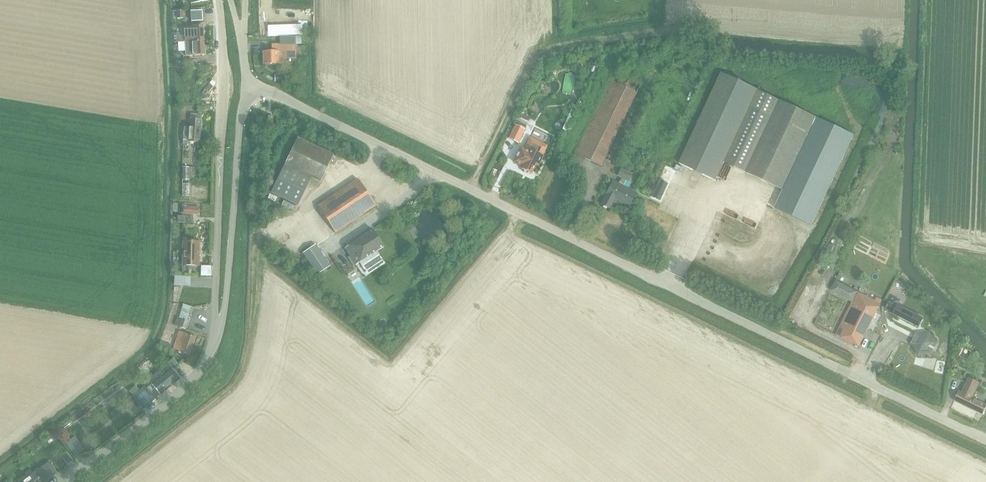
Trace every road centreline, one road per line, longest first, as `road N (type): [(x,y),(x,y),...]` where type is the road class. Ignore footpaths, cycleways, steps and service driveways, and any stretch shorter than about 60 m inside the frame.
road 1 (unclassified): [(985,440),(244,83)]
road 2 (unclassified): [(217,336),(228,302),(244,83)]
road 3 (unclassified): [(62,481),(180,393),(217,336)]
road 4 (unclassified): [(217,336),(220,149)]
road 5 (residential): [(220,149),(217,0)]

